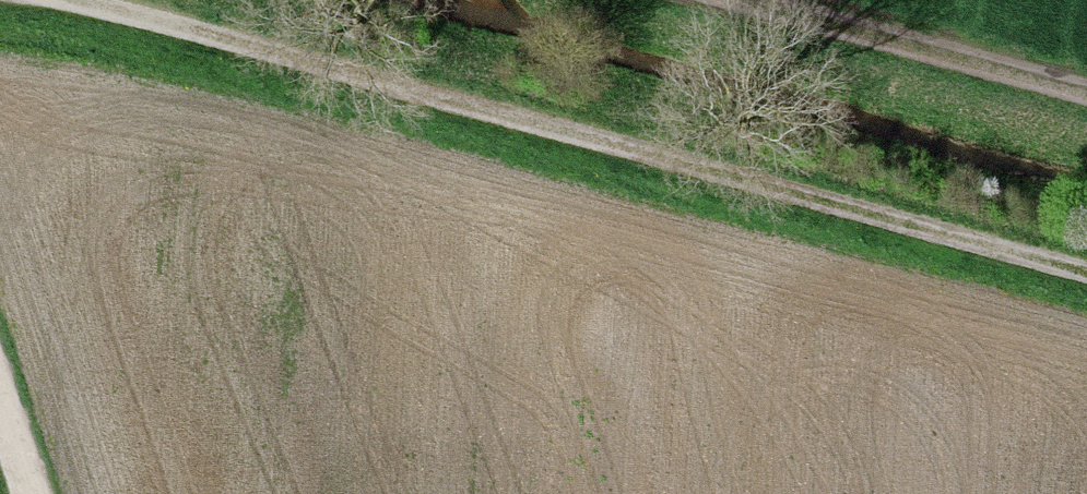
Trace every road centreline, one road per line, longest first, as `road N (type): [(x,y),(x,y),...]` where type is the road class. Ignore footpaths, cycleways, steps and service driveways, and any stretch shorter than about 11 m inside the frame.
road 1 (track): [(26,0),(1086,283)]
road 2 (track): [(728,0),(1086,102)]

